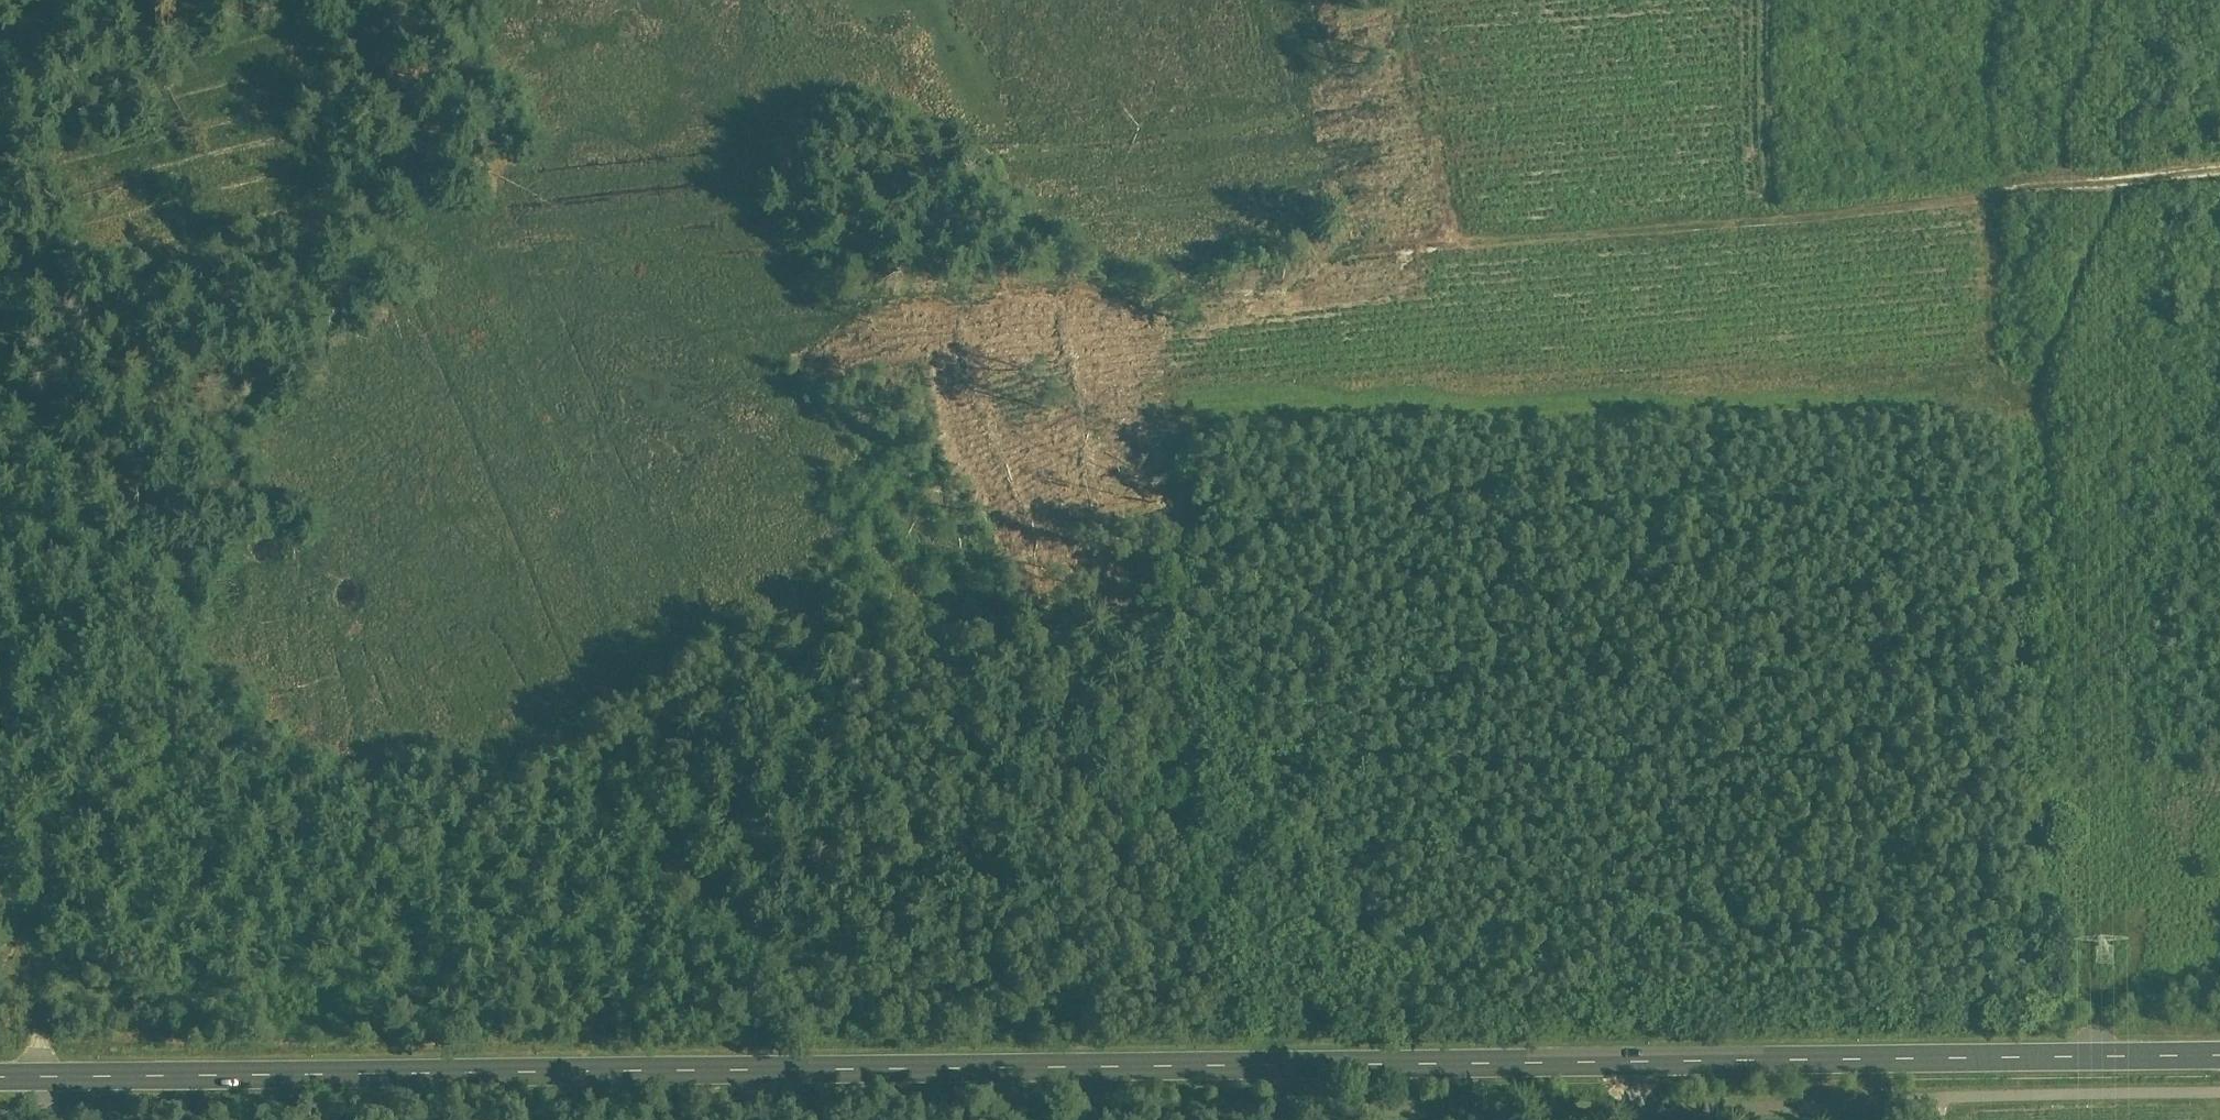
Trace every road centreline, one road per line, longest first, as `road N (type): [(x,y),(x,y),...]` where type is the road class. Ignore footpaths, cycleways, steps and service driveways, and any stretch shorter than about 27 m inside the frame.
road 1 (tertiary): [(0,1081),(2219,1062)]
road 2 (track): [(0,878),(40,963),(45,1081)]

